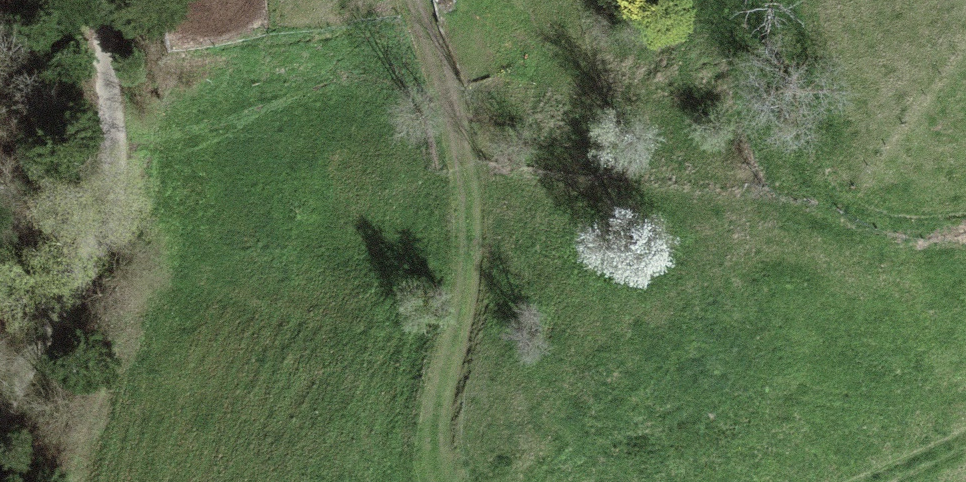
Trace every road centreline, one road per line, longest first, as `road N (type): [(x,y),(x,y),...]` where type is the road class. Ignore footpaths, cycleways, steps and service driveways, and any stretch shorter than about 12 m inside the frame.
road 1 (track): [(419,0),(467,181),(469,266),(438,400),(434,466),(442,481)]

